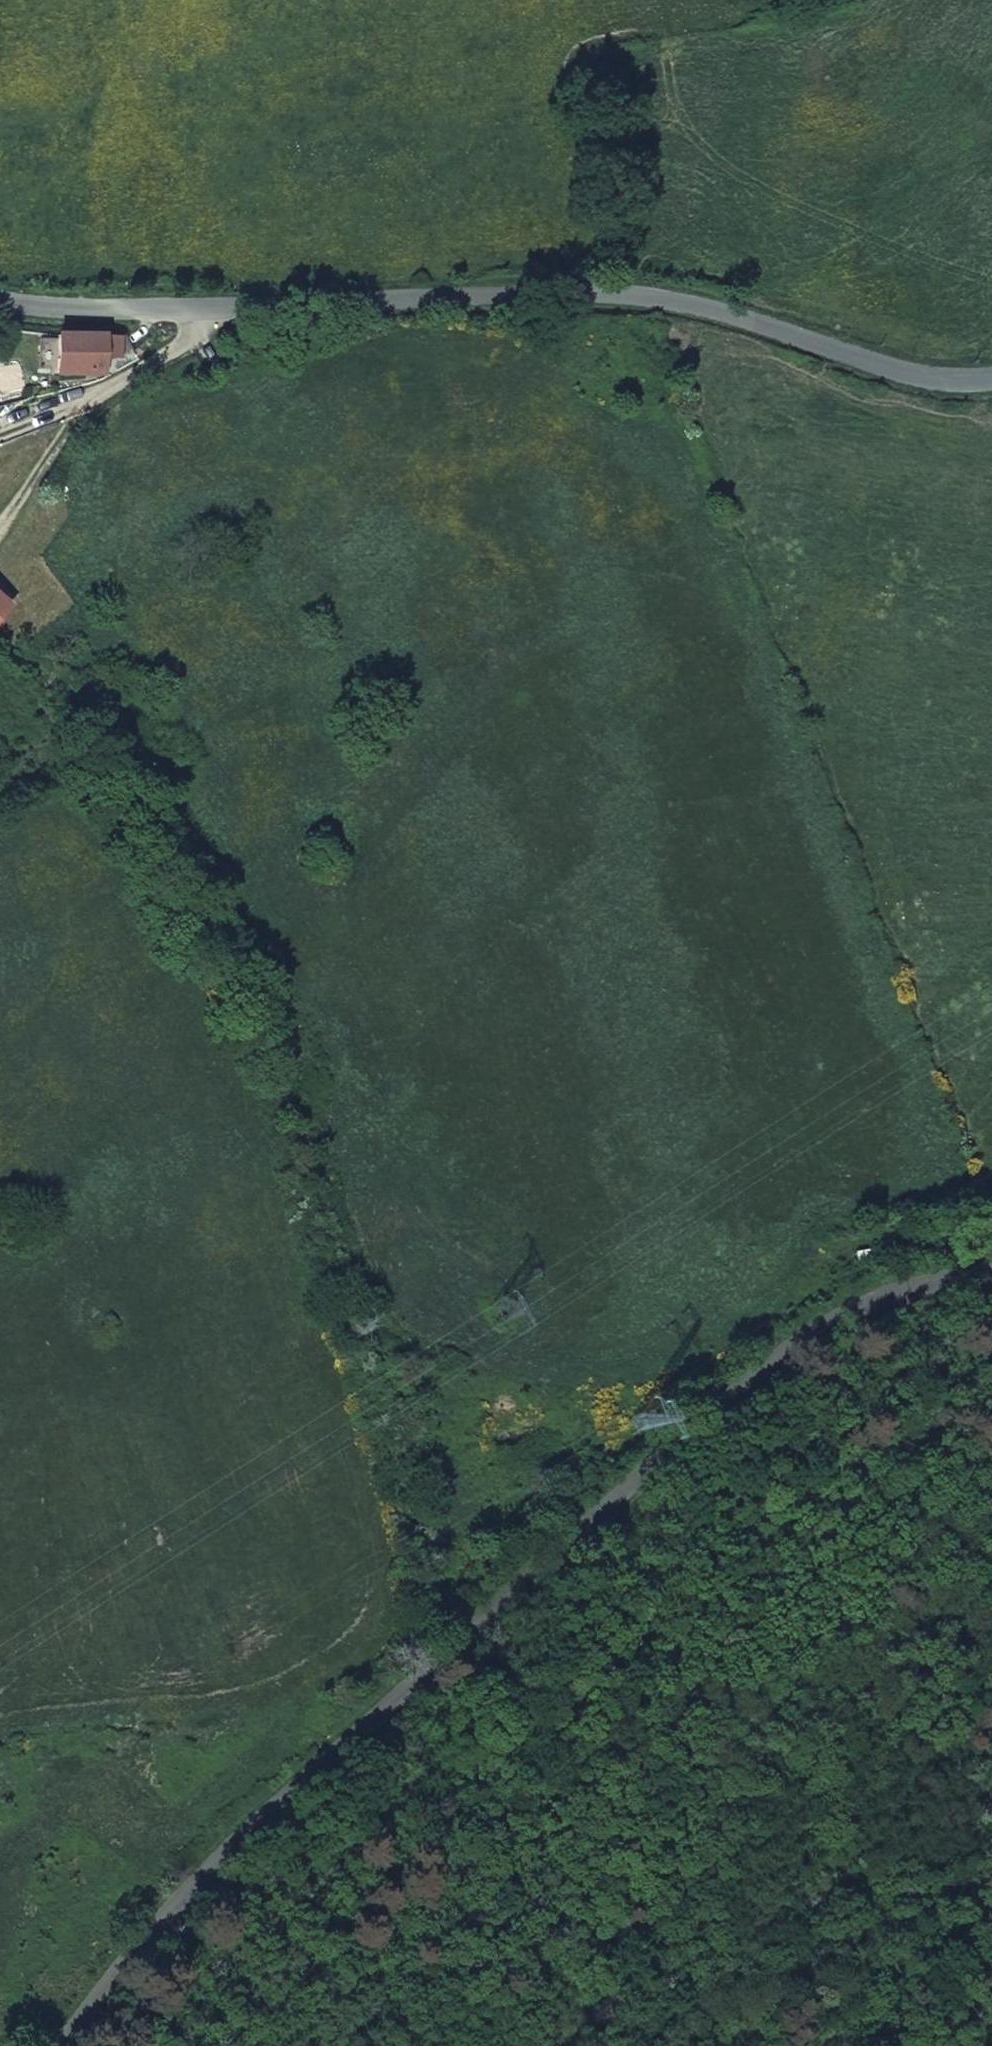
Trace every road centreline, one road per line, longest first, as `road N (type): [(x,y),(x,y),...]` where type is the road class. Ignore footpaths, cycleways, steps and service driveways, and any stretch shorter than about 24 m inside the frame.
road 1 (residential): [(75,2045),(199,1891),(755,1373),(863,1306),(991,1275)]
road 2 (residential): [(991,378),(899,372),(715,311),(623,295),(196,311),(0,302)]

